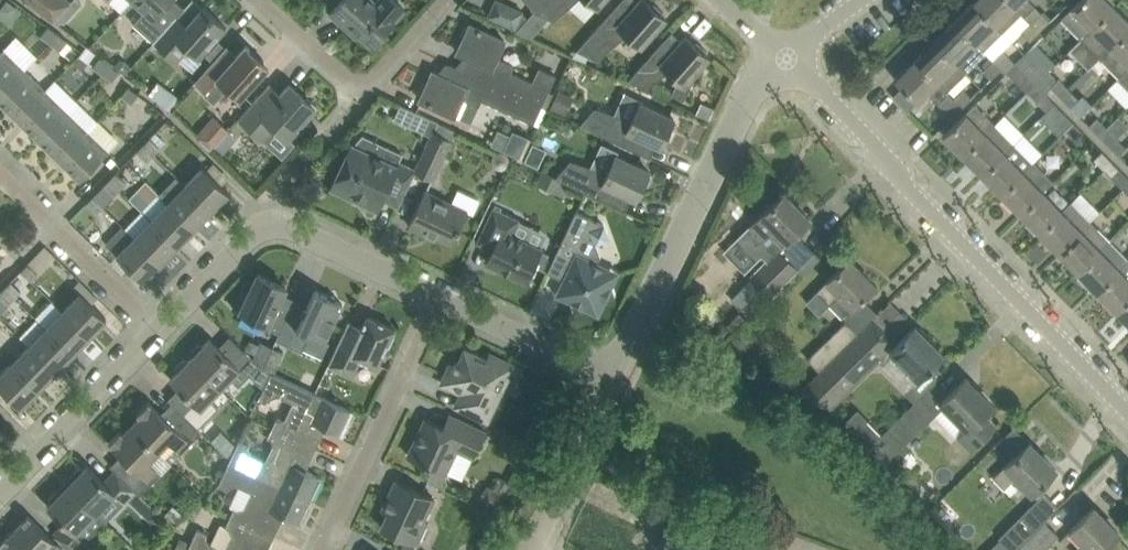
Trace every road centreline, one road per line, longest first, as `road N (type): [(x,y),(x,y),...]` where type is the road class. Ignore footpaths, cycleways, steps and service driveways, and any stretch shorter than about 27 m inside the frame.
road 1 (residential): [(1127,409),(787,57)]
road 2 (residential): [(617,376),(755,83),(787,57)]
road 3 (residential): [(441,295),(275,212),(157,335)]
road 4 (residential): [(322,549),(441,295)]
road 5 (residential): [(446,0),(363,86),(259,0)]
road 6 (residential): [(157,335),(0,173)]
road 7 (residential): [(157,335),(0,495)]
road 8 (residential): [(617,376),(441,295)]
road 9 (residential): [(617,376),(530,549)]

